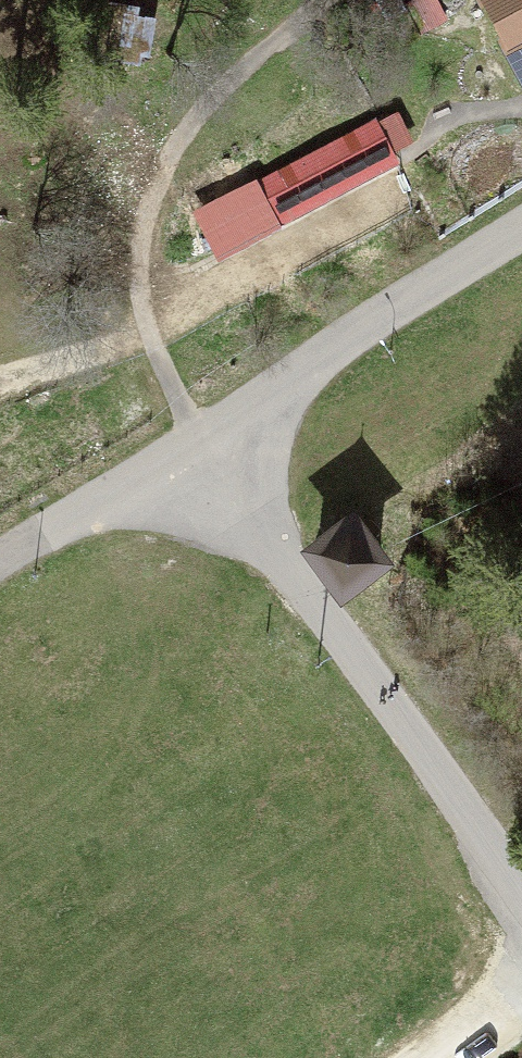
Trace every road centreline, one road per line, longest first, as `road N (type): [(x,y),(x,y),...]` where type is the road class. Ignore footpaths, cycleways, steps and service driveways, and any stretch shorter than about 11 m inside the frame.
road 1 (residential): [(521,888),(216,452)]
road 2 (residential): [(216,452),(521,240)]
road 3 (residential): [(216,452),(0,583)]

